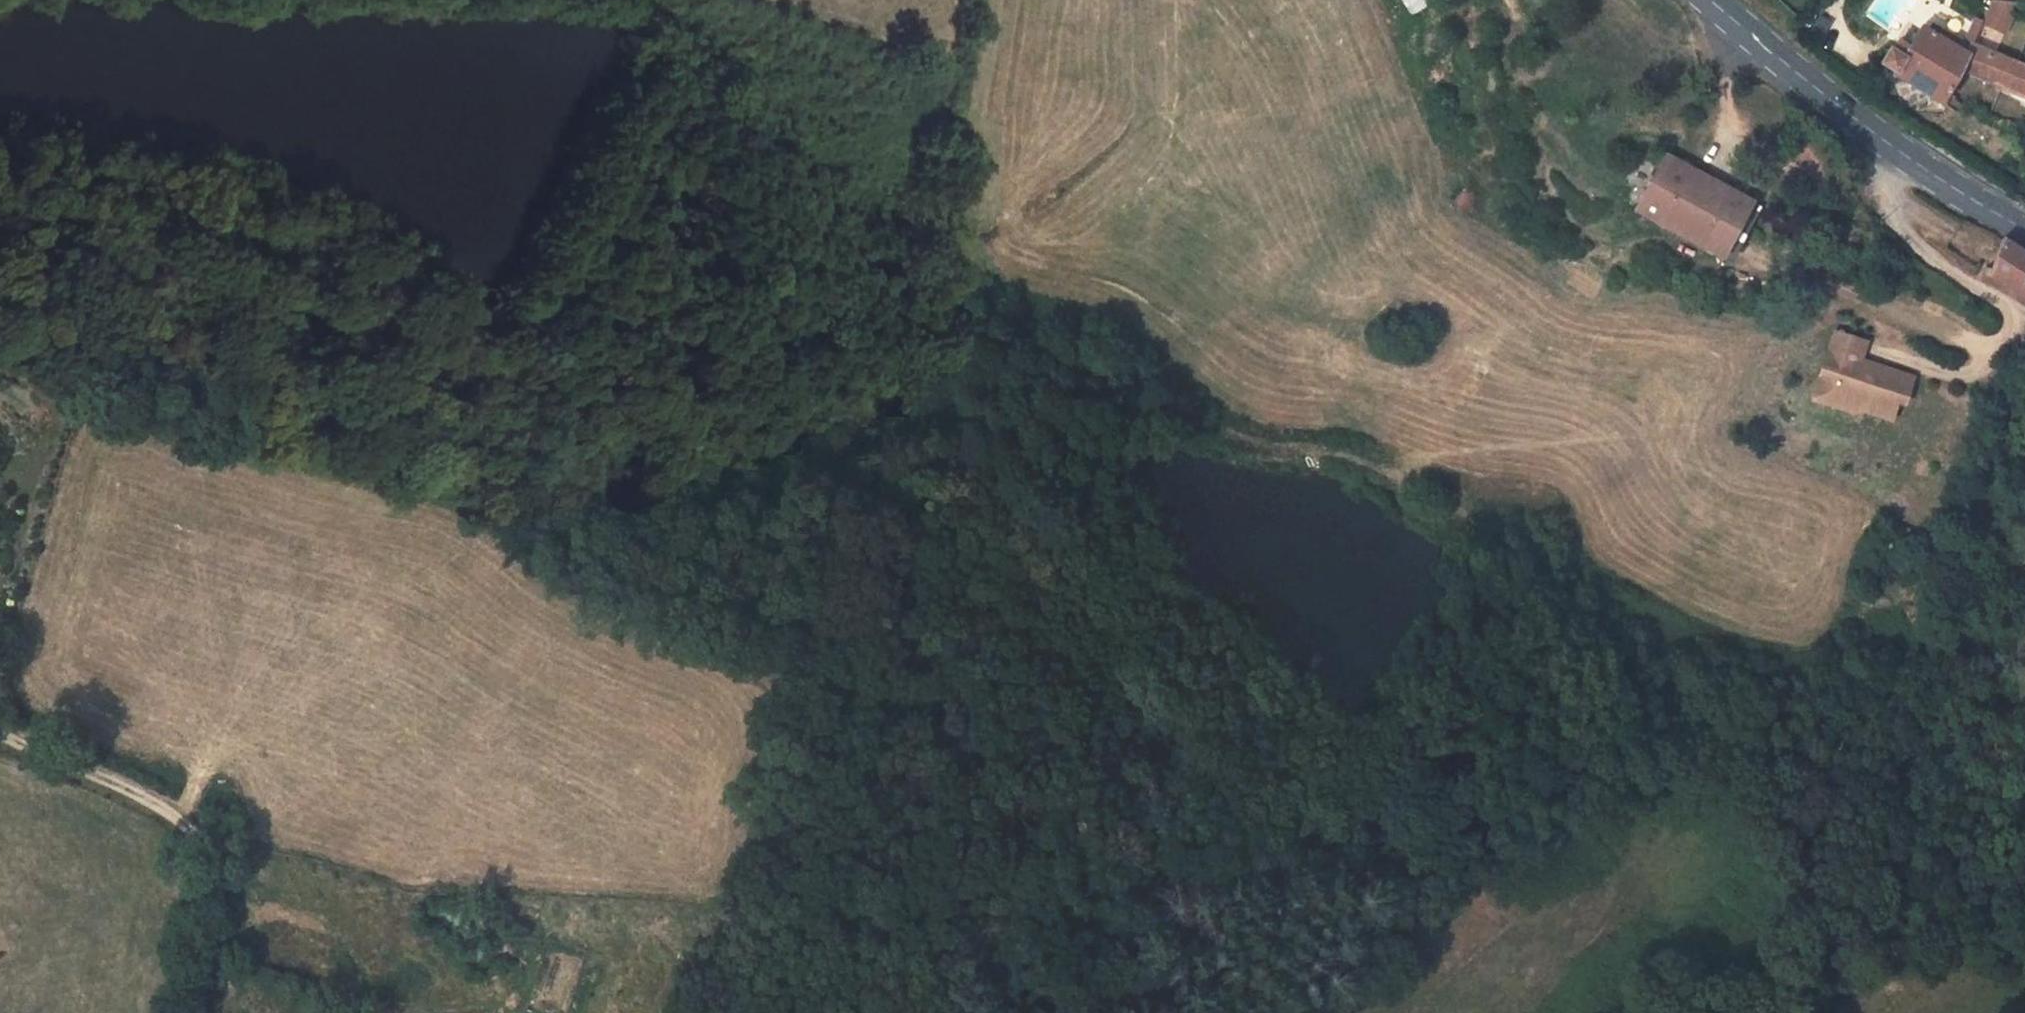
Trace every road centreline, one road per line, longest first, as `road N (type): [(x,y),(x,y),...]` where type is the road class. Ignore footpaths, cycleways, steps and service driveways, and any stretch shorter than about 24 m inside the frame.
road 1 (track): [(194,1012),(220,888),(211,845),(175,810),(0,729)]
road 2 (secondary): [(2024,229),(1879,143),(1709,0)]
road 3 (track): [(1879,143),(1887,205),(1931,258),(2024,312)]

